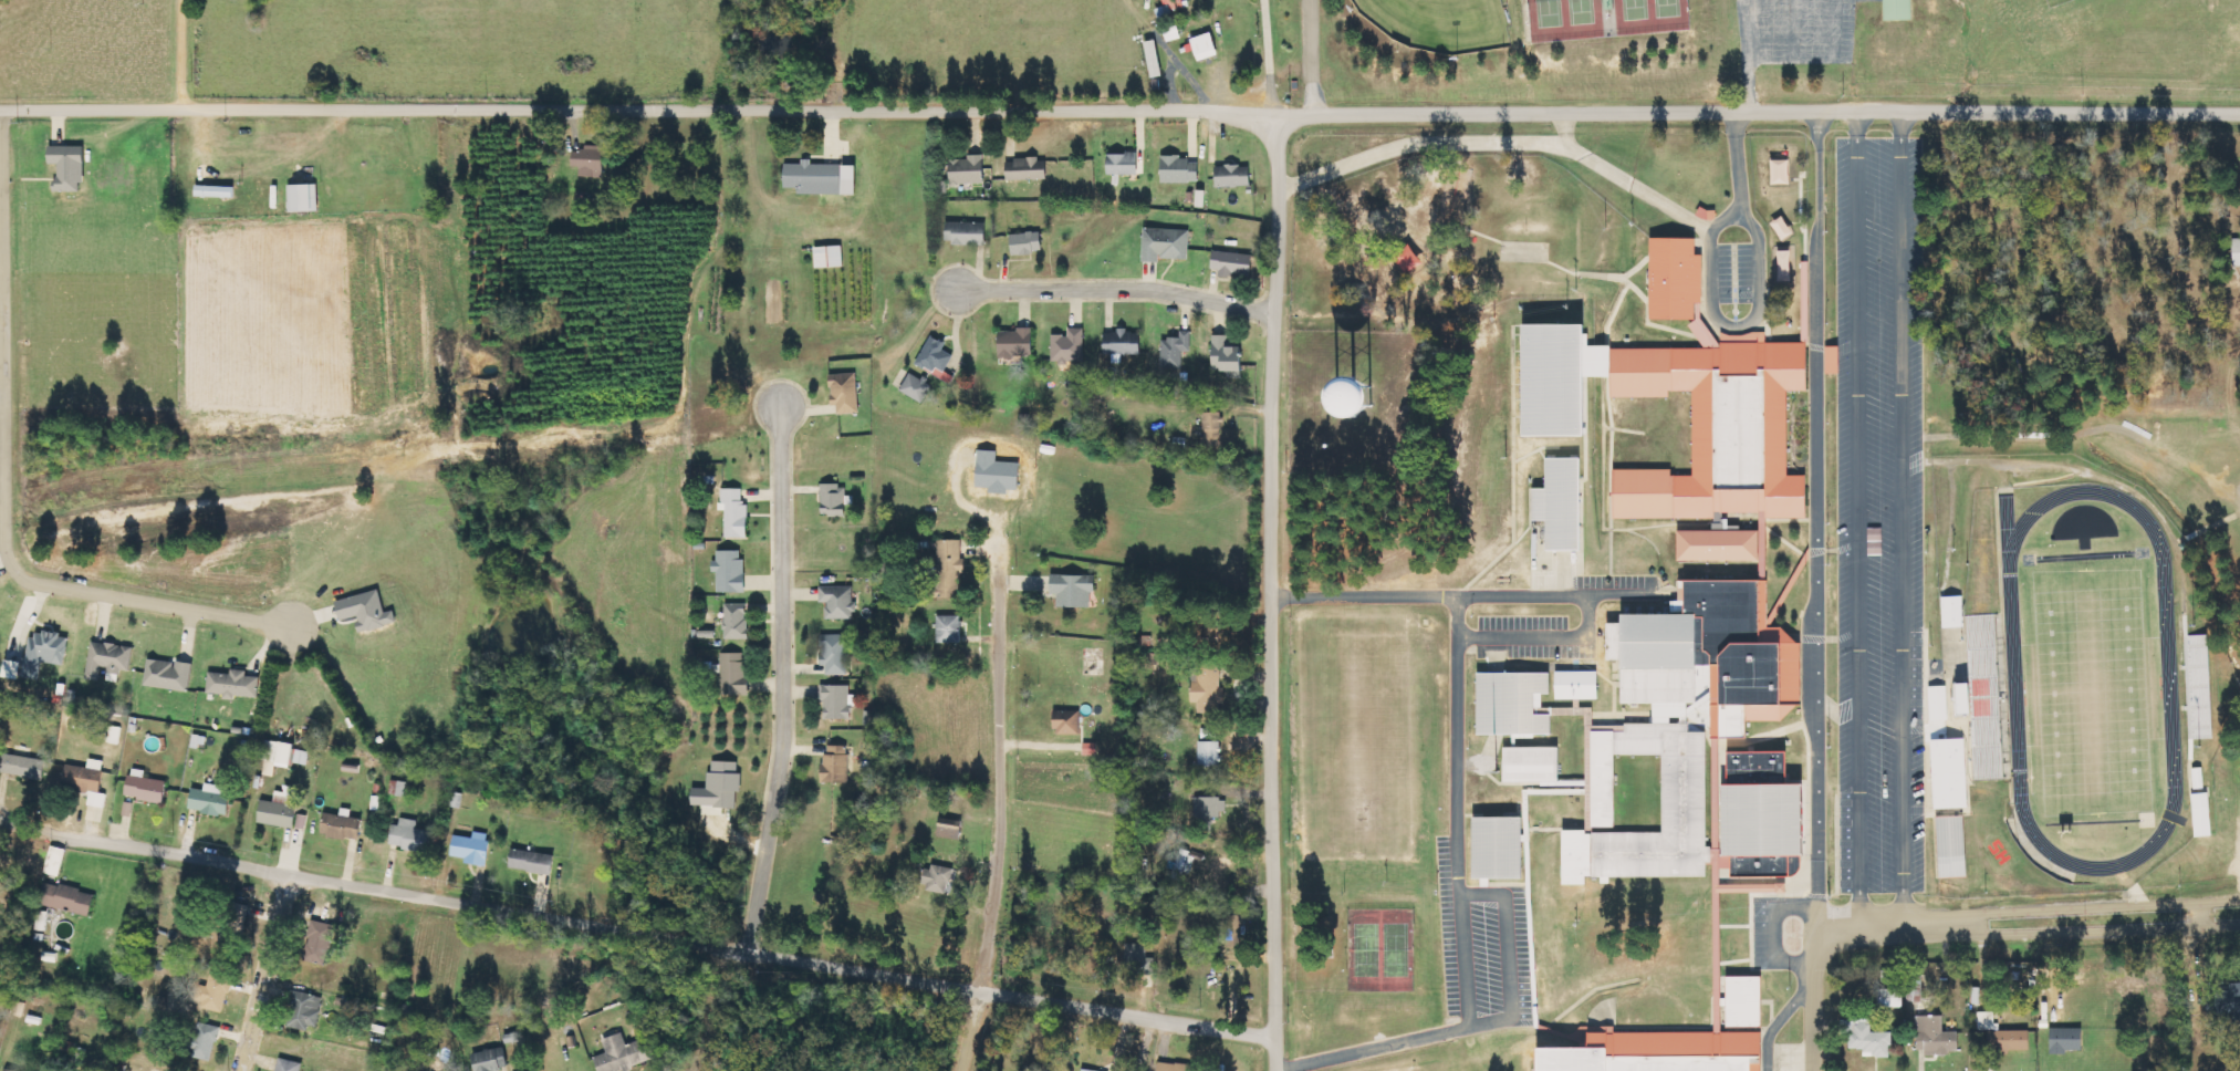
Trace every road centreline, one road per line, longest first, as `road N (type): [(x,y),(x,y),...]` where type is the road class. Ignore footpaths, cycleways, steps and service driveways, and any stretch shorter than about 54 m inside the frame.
road 1 (residential): [(2239,114),(271,108)]
road 2 (residential): [(1273,1037),(286,872)]
road 3 (residential): [(1273,1070),(1265,492),(1275,116)]
road 4 (residential): [(744,953),(778,736),(777,404)]
road 5 (residential): [(2239,912),(1814,930)]
road 6 (residential): [(979,991),(1002,580)]
road 7 (residential): [(1270,312),(1149,287),(952,285)]
road 8 (residential): [(0,539),(14,572),(35,583),(288,625)]
road 9 (residential): [(0,825),(286,872)]
road 10 (residential): [(271,108),(0,107)]
road 11 (residential): [(239,1070),(286,872)]
road 12 (residential): [(1811,1070),(1814,930)]
road 13 (residential): [(692,1070),(744,953)]

